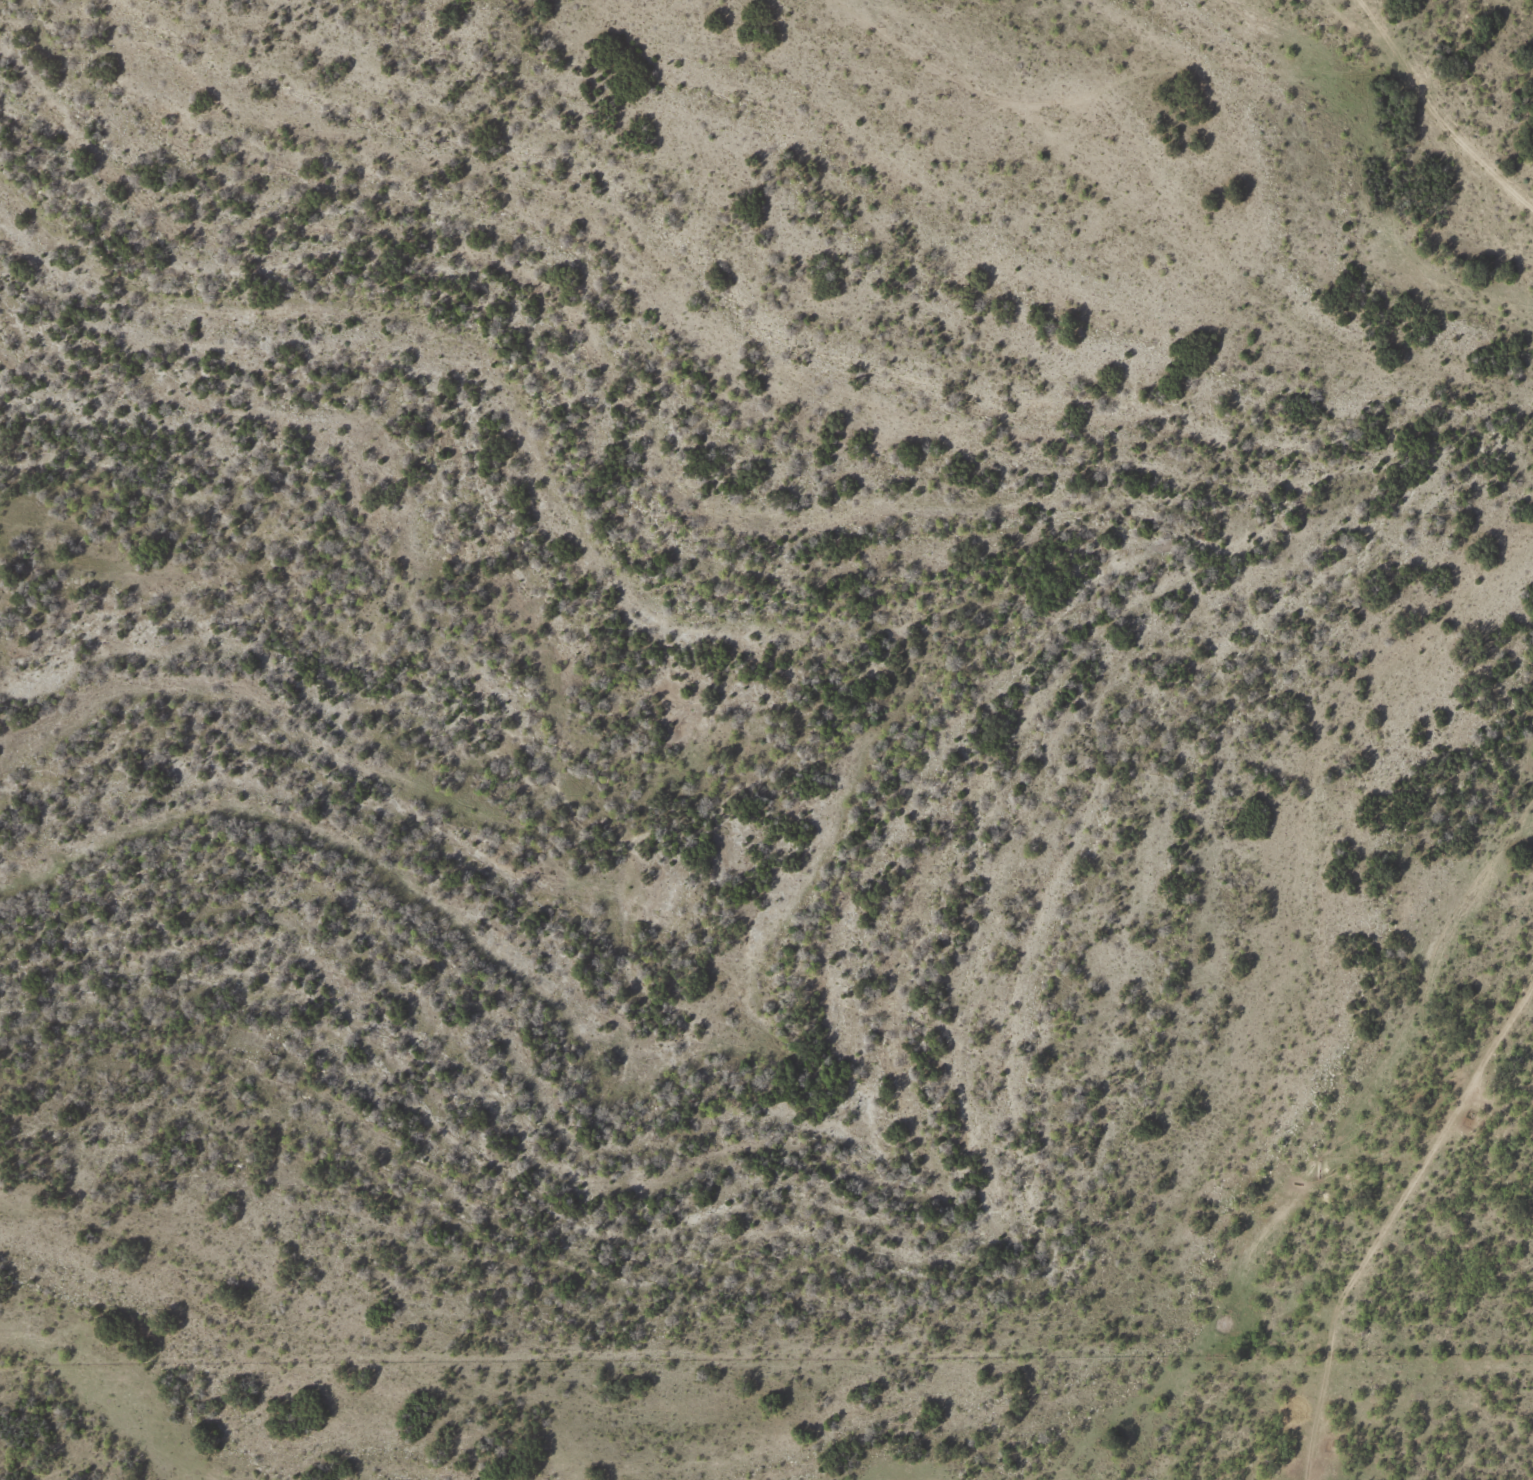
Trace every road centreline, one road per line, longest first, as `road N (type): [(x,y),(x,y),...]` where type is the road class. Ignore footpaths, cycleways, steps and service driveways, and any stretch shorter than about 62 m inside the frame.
road 1 (residential): [(1532,941),(1355,1247),(1322,1479)]
road 2 (residential): [(1532,210),(1324,0)]

